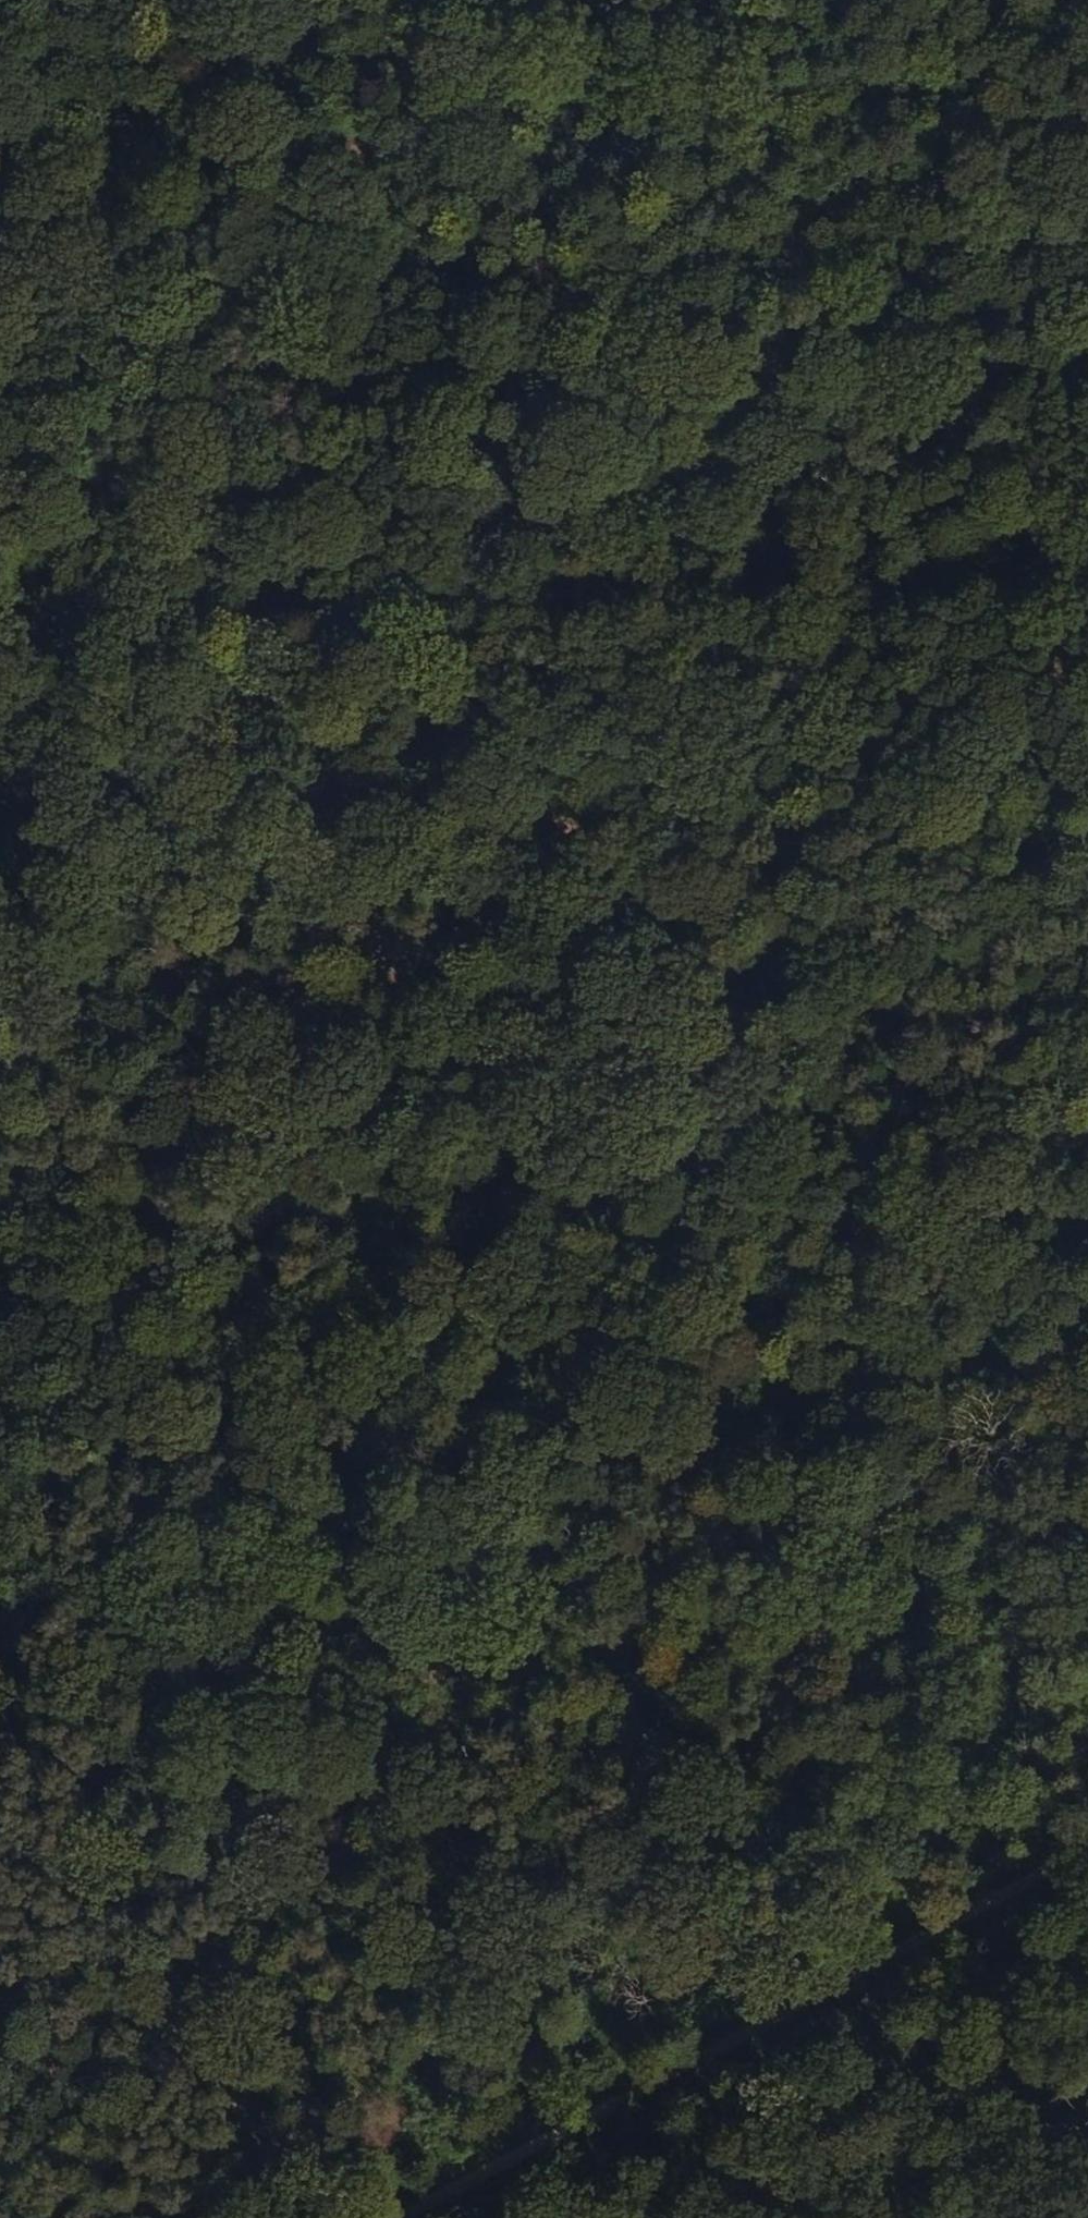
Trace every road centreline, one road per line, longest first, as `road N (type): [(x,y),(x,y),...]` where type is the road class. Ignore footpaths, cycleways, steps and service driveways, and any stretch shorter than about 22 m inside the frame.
road 1 (track): [(399,2217),(1087,1850)]

